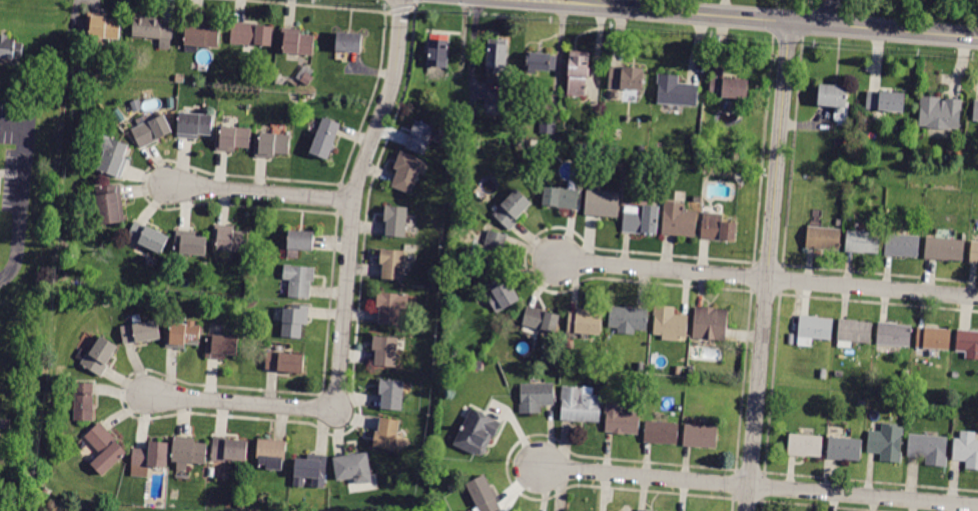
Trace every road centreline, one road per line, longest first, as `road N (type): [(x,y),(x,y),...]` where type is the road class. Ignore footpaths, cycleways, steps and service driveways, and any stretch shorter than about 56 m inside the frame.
road 1 (residential): [(145,395),(337,412),(355,201),(392,92),(403,0)]
road 2 (residential): [(748,510),(790,22)]
road 3 (tertiary): [(977,39),(527,0)]
road 4 (residential): [(977,505),(540,467)]
road 5 (residential): [(977,297),(553,260)]
road 6 (residential): [(355,201),(168,186)]

